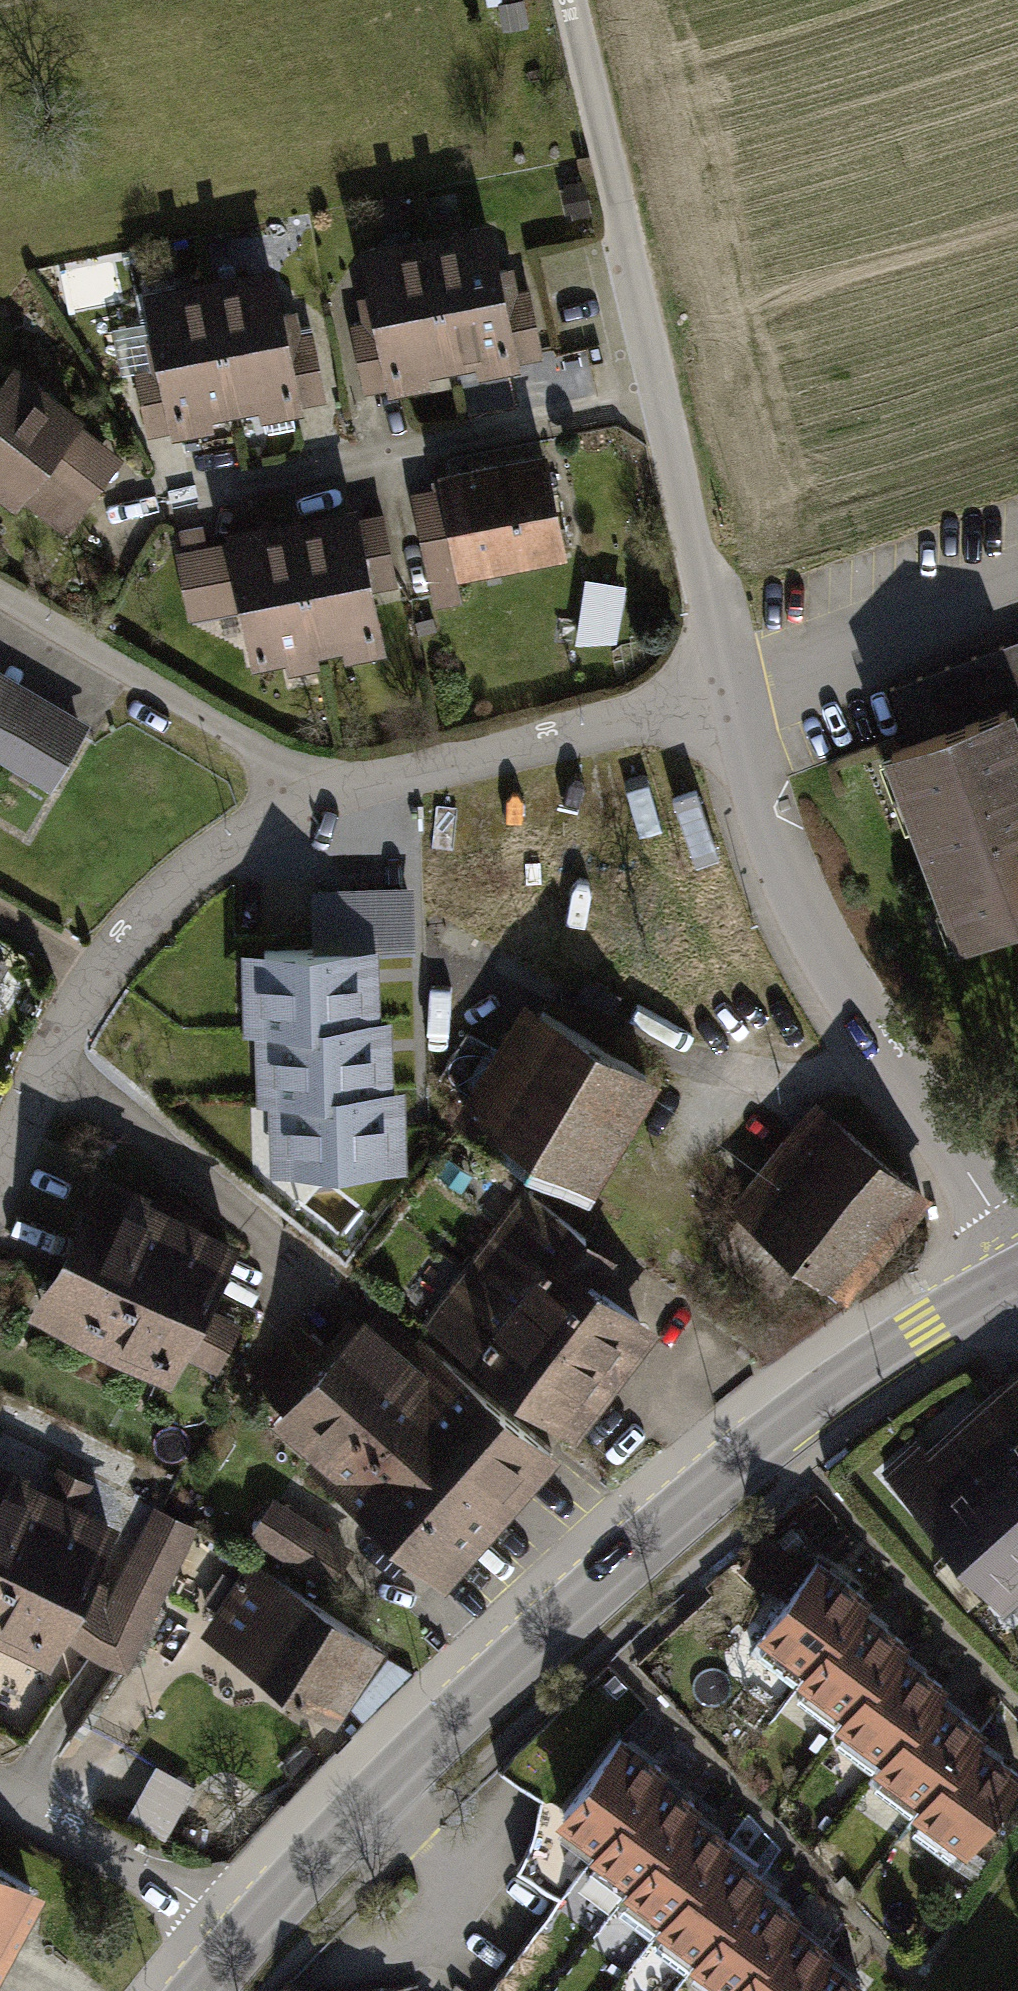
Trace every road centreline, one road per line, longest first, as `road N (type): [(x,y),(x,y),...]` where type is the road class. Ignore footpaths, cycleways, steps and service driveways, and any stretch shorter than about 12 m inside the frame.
road 1 (tertiary): [(1017,1275),(921,1330),(665,1509),(468,1684),(242,1941)]
road 2 (residential): [(732,691),(803,911),(904,1082),(1017,1247)]
road 3 (residential): [(608,149),(654,390),(732,691)]
road 4 (residential): [(297,797),(150,903),(99,962),(0,1169)]
road 5 (residential): [(732,691),(297,797)]
road 6 (residential): [(0,595),(274,760),(297,797)]
road 7 (residential): [(242,1941),(0,1805)]
road 8 (unclassified): [(574,0),(608,149)]

